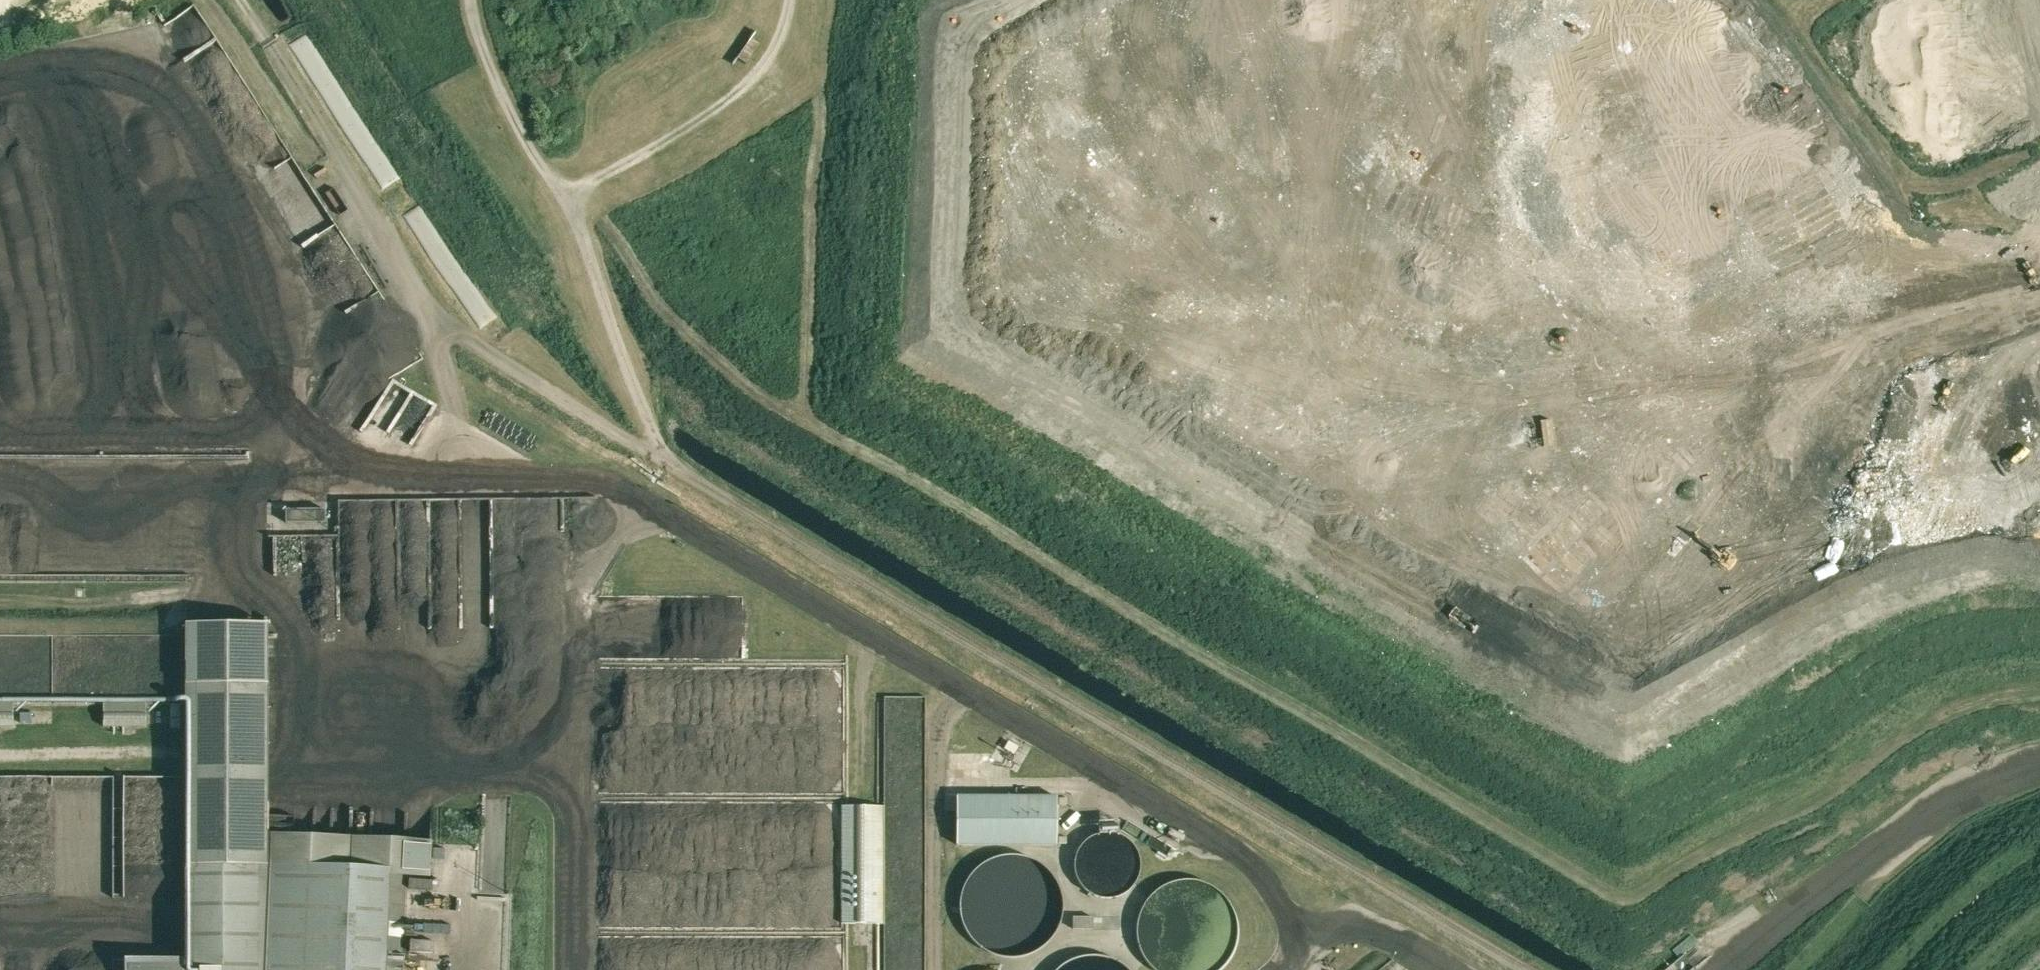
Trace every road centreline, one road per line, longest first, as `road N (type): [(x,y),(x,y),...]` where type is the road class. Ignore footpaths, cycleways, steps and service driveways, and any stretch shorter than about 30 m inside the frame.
road 1 (track): [(657,457),(1529,969)]
road 2 (track): [(472,0),(487,71),(564,190),(631,161),(719,103),(771,55),(788,0)]
road 3 (track): [(240,0),(434,314)]
road 4 (track): [(564,190),(657,457)]
road 5 (track): [(434,314),(657,457)]

